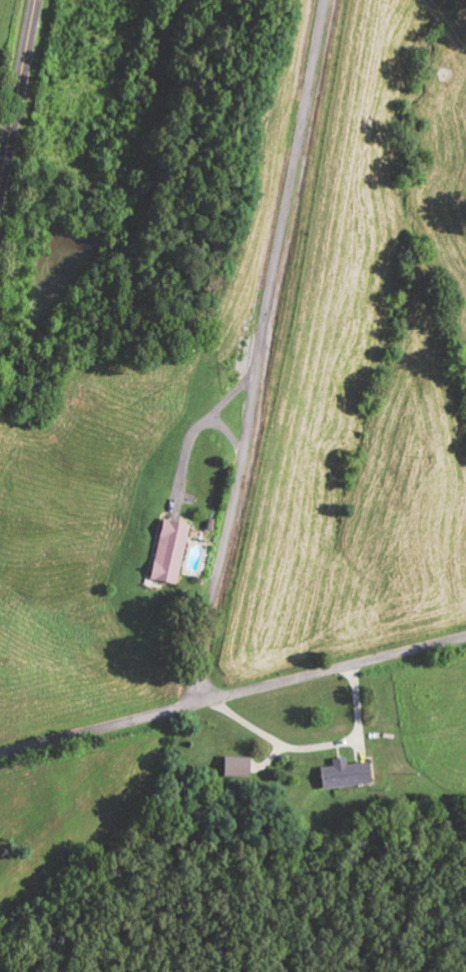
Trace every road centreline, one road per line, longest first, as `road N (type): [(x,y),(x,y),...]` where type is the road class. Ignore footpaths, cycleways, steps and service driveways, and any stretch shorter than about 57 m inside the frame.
road 1 (residential): [(196,707),(325,0)]
road 2 (residential): [(0,754),(465,639)]
road 3 (secondary): [(0,188),(36,0)]

